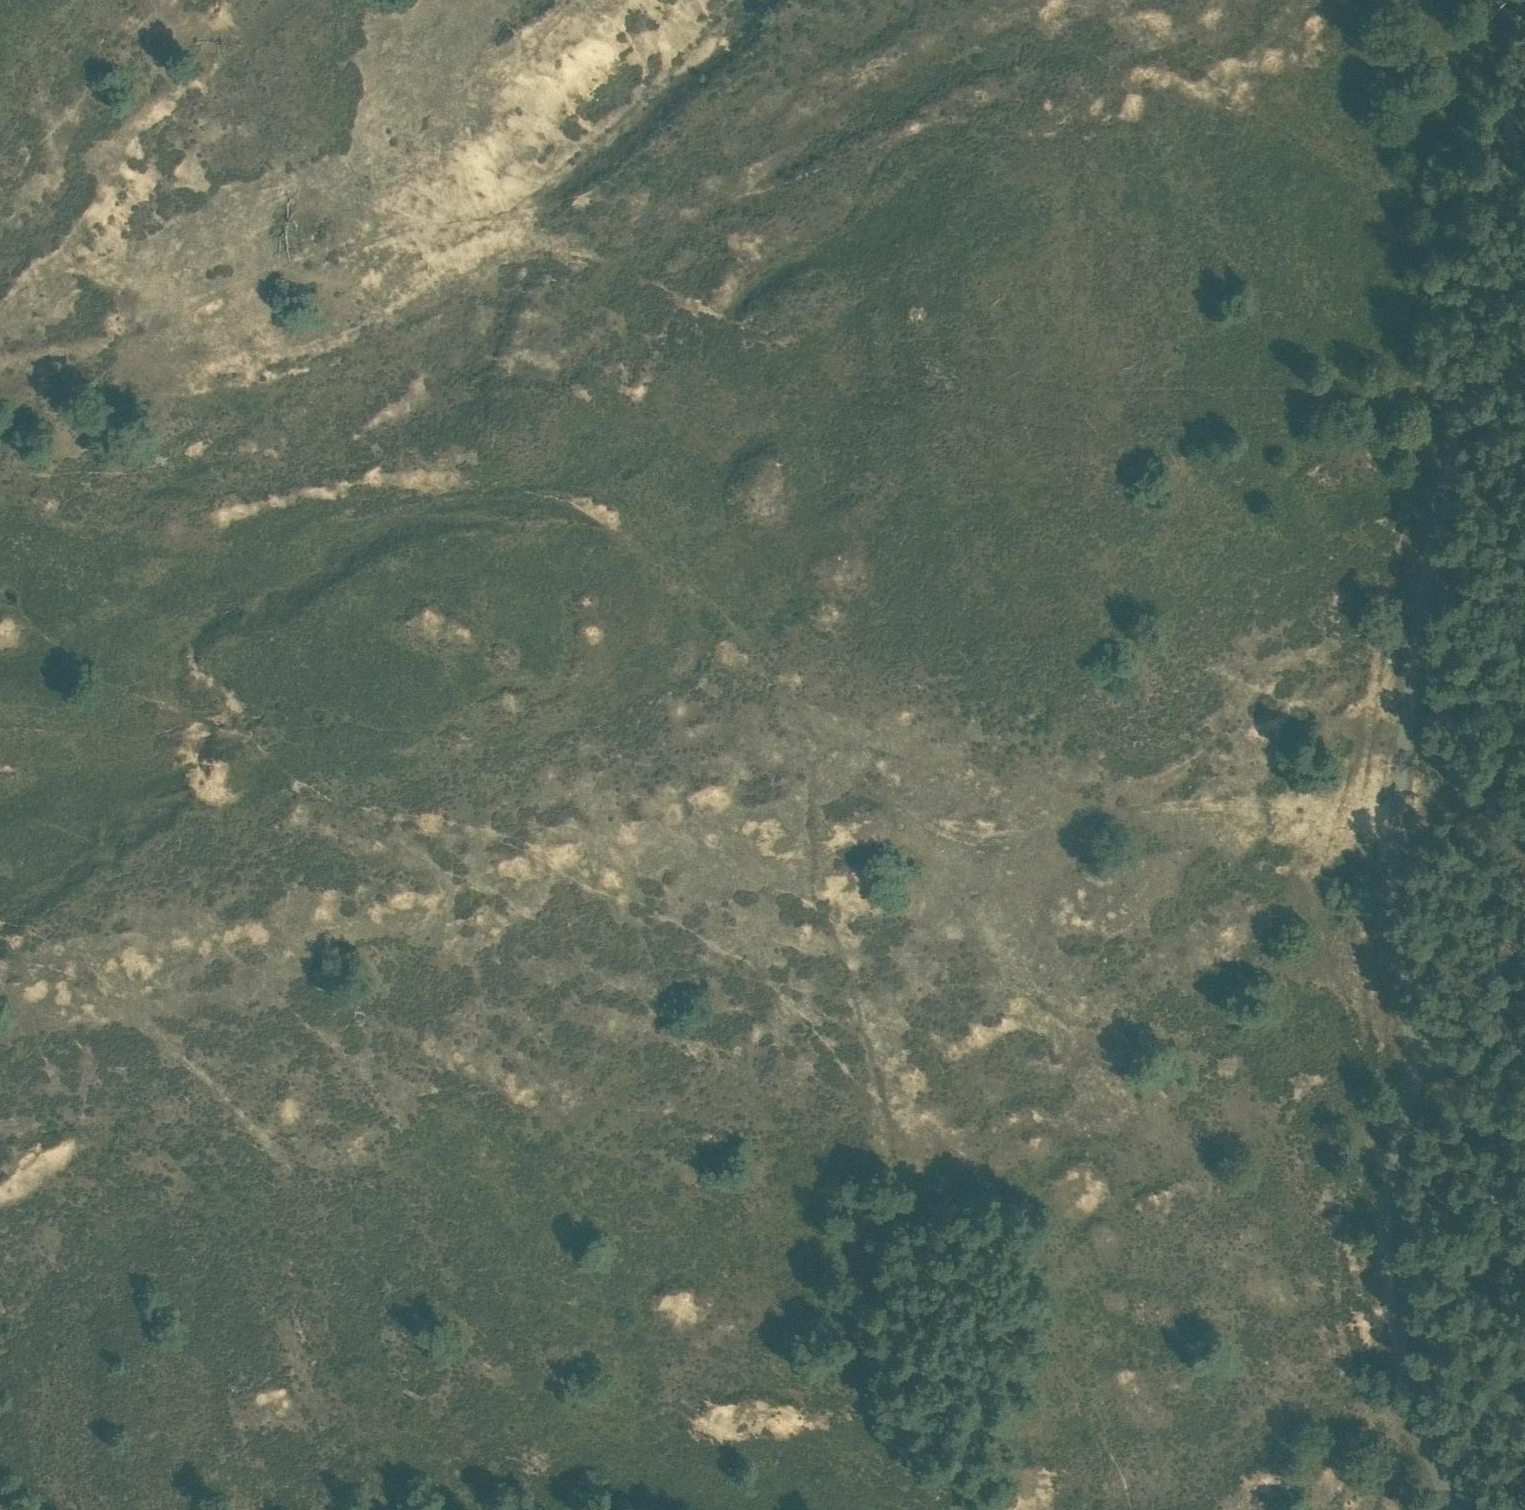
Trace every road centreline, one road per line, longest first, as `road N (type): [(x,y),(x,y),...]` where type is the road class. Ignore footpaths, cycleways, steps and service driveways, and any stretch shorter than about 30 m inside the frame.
road 1 (track): [(1452,1509),(1409,1392),(1381,1235),(1408,1102),(1411,1044),(1392,896),(1408,689),(1524,14)]

